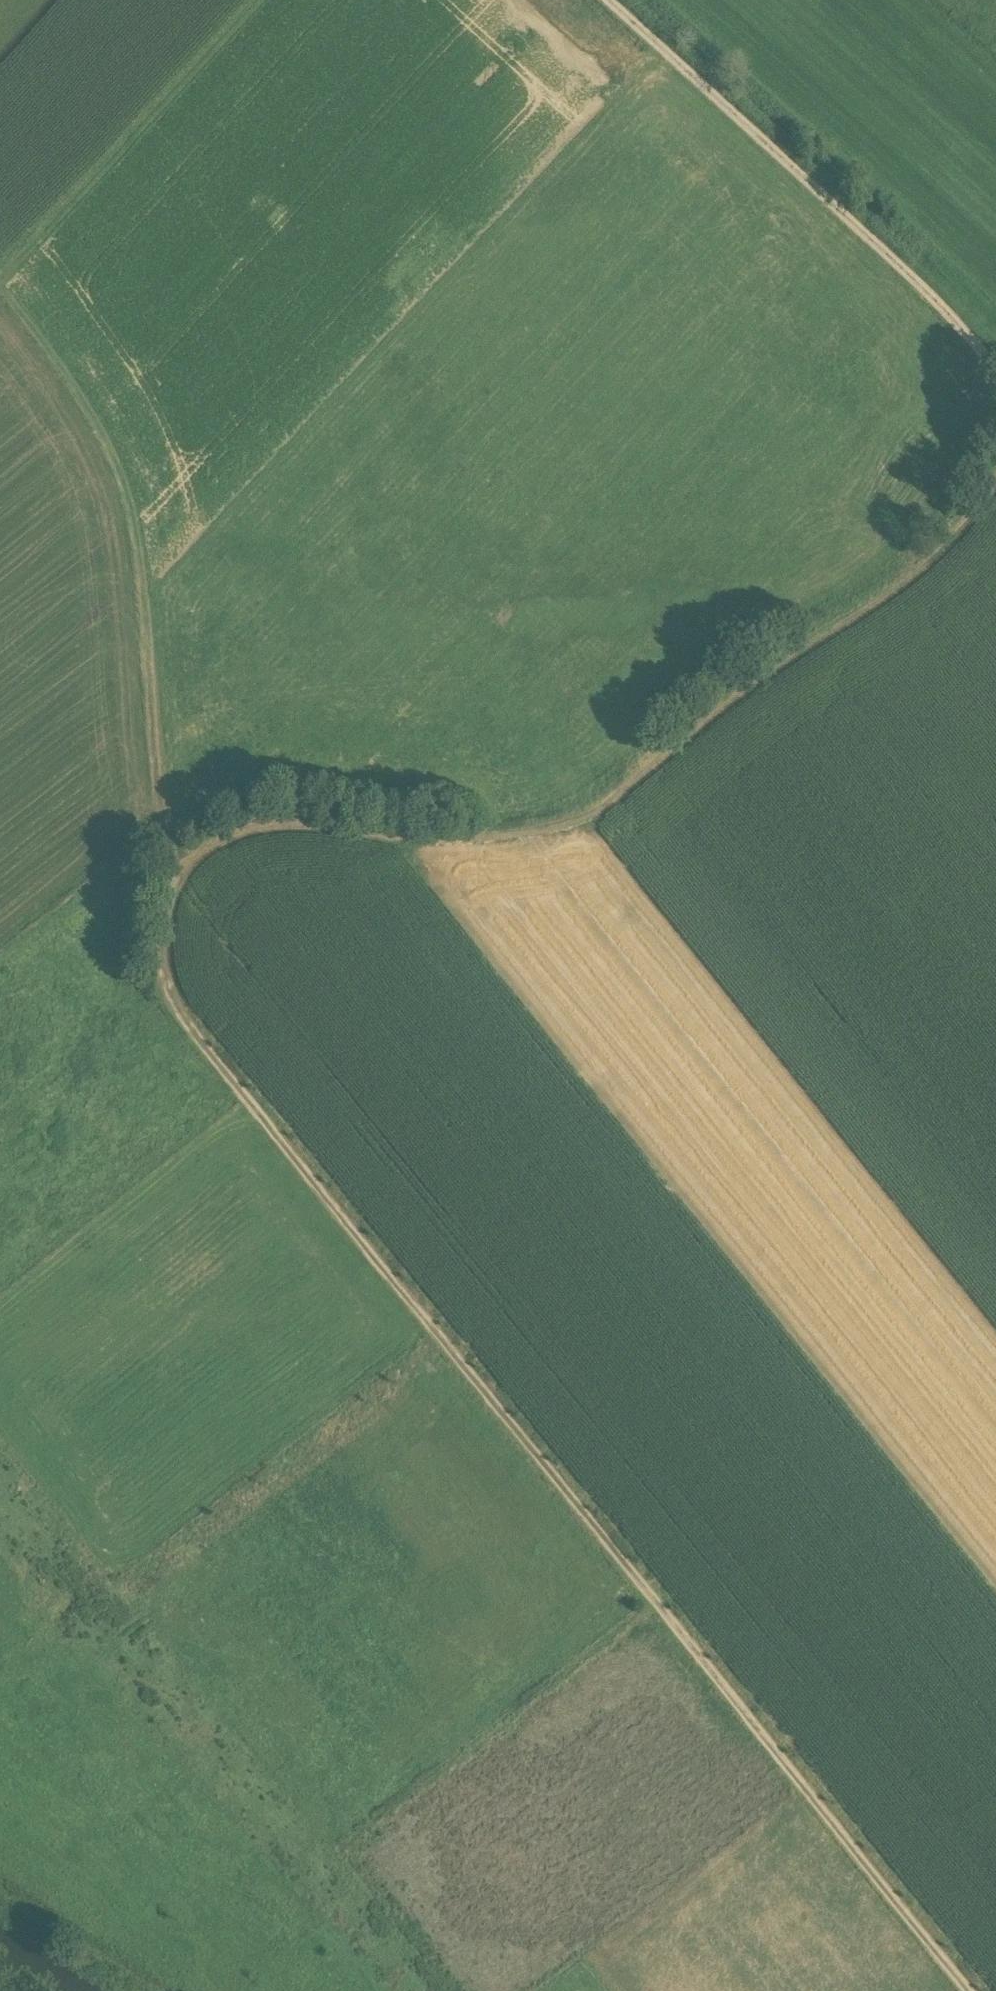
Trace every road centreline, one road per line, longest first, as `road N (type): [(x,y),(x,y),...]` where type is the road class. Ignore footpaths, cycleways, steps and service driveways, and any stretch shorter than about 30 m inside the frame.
road 1 (track): [(171,870),(161,932),(166,999),(966,1990)]
road 2 (track): [(171,870),(226,832),(271,820),(434,834),(558,820),(591,803),(713,693),(926,555),(995,473)]
road 3 (track): [(0,308),(74,406),(134,552),(171,870)]
road 4 (track): [(995,365),(607,0)]
road 5 (track): [(0,274),(255,0)]
road 6 (track): [(0,1902),(136,1990)]

